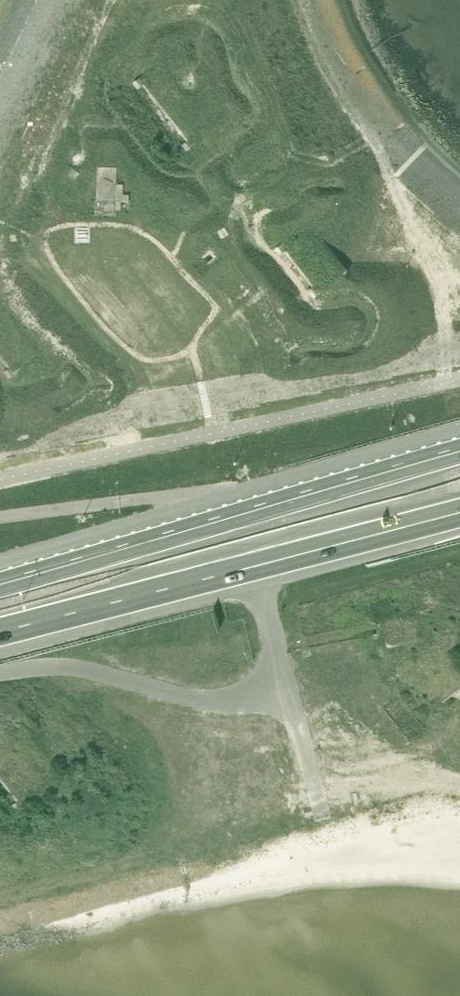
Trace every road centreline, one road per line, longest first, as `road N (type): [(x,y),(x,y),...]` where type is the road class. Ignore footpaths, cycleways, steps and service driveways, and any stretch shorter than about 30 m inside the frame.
road 1 (motorway): [(82,611),(459,512)]
road 2 (motorway): [(448,454),(101,551)]
road 3 (motorway): [(261,534),(448,454)]
road 4 (motorway): [(459,512),(261,534)]
road 5 (motorway): [(82,611),(261,534)]
road 6 (motorway): [(261,534),(101,551)]

